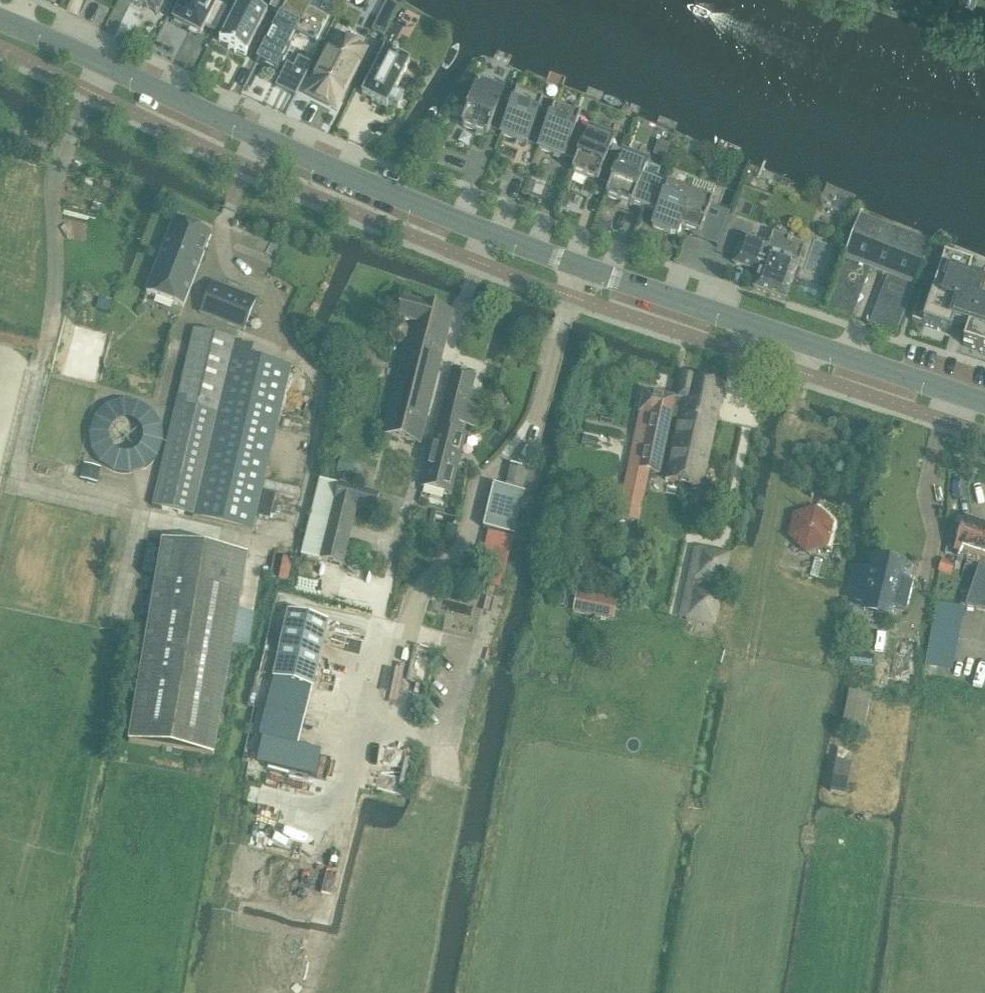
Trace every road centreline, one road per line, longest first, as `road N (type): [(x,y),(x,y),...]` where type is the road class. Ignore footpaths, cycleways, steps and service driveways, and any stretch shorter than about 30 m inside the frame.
road 1 (tertiary): [(984,405),(581,270),(330,172),(0,23)]
road 2 (track): [(306,992),(361,721)]

